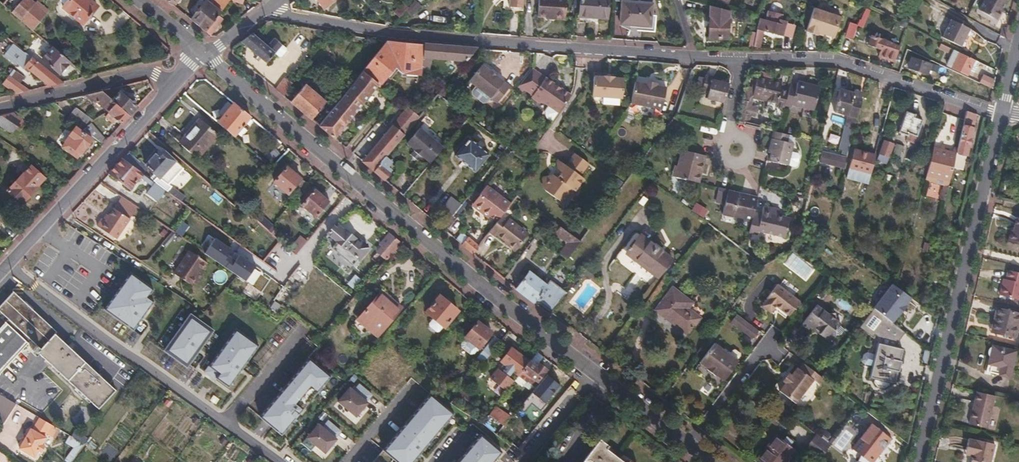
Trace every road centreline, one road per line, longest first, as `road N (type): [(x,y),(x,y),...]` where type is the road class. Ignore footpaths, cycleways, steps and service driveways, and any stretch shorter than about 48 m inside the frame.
road 1 (residential): [(268,9),(394,35),(838,60),(1003,112)]
road 2 (unclassified): [(206,56),(598,366)]
road 3 (residential): [(918,461),(1003,112)]
road 4 (residential): [(9,267),(279,461)]
road 5 (unclassified): [(9,267),(177,87)]
road 6 (residential): [(0,107),(138,73),(177,87)]
road 7 (unclassified): [(598,366),(719,461)]
road 8 (residential): [(523,461),(598,366)]

